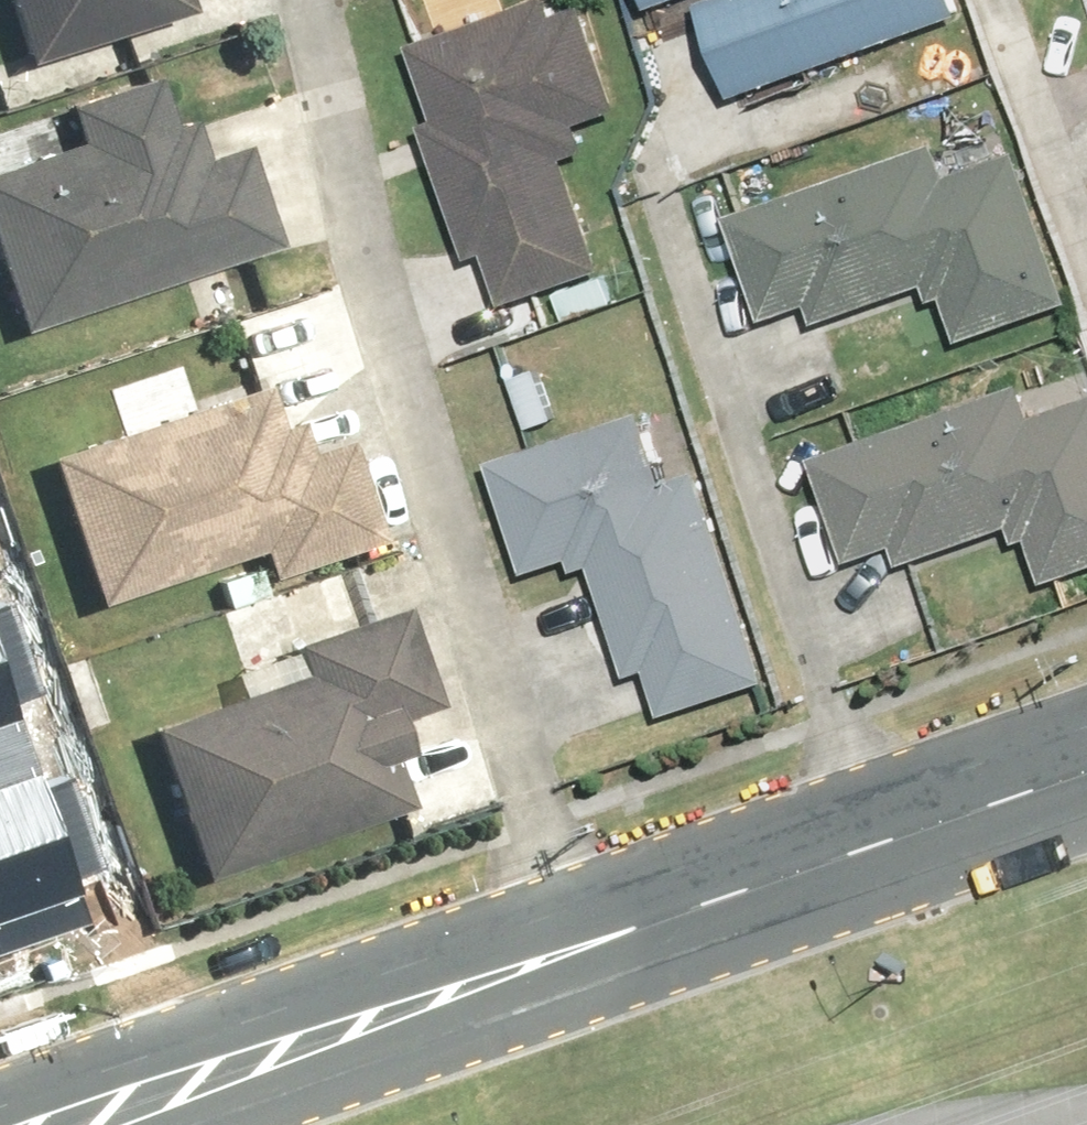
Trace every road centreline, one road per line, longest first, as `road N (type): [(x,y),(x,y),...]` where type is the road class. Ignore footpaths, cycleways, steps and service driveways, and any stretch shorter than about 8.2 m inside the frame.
road 1 (residential): [(590,928),(263,0)]
road 2 (secondary): [(590,928),(15,1124)]
road 3 (secondary): [(1086,747),(590,928)]

